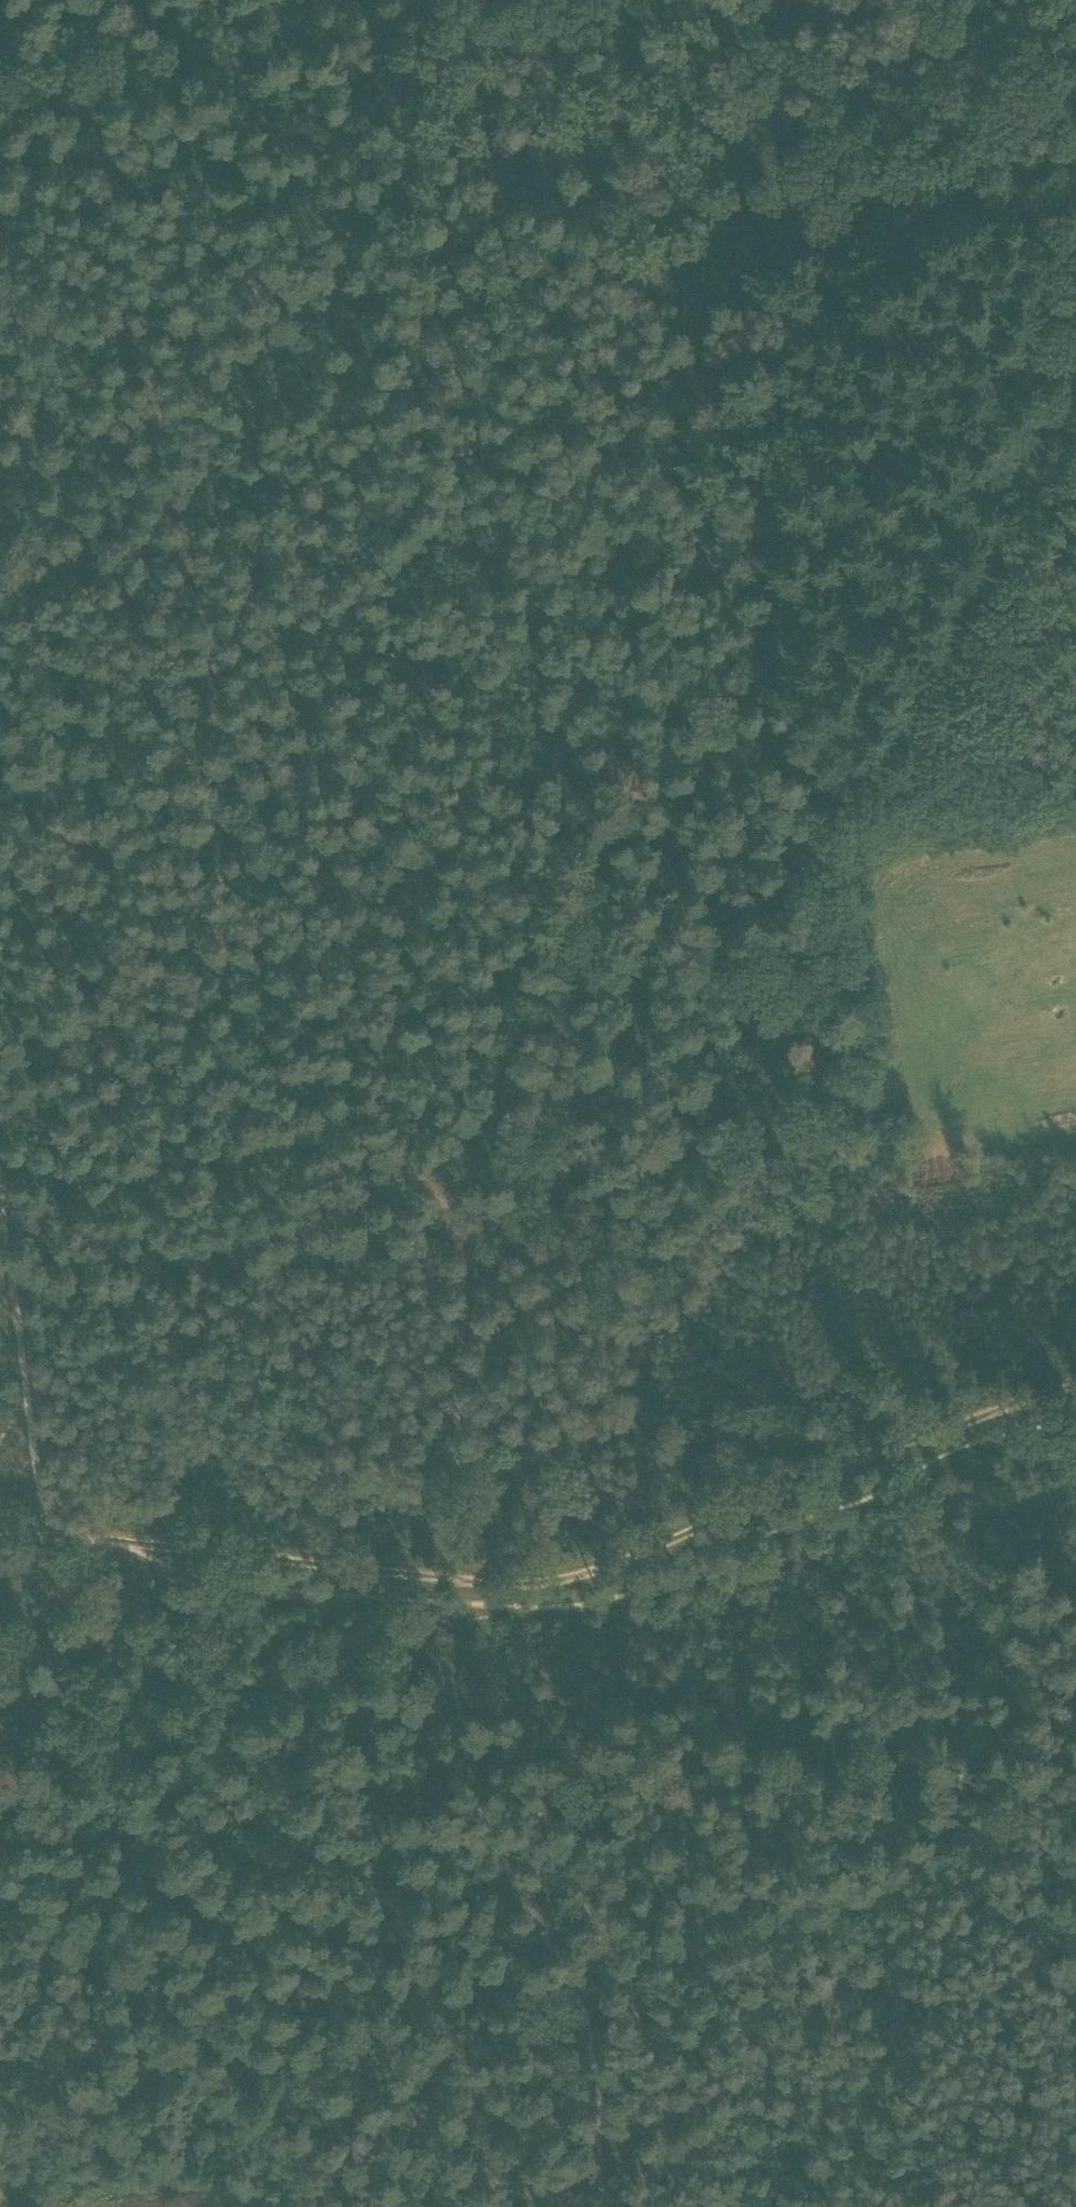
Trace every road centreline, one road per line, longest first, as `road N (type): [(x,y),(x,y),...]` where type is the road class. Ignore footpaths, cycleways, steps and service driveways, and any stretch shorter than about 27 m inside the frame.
road 1 (track): [(1075,1384),(867,1454),(554,1586),(470,1581)]
road 2 (track): [(599,2206),(588,2025),(499,1835),(454,1608)]
road 3 (track): [(470,1581),(161,1552)]
road 4 (track): [(80,1775),(82,1856),(0,2043)]
road 5 (track): [(80,1775),(35,1531)]
road 6 (track): [(161,1552),(35,1531)]

